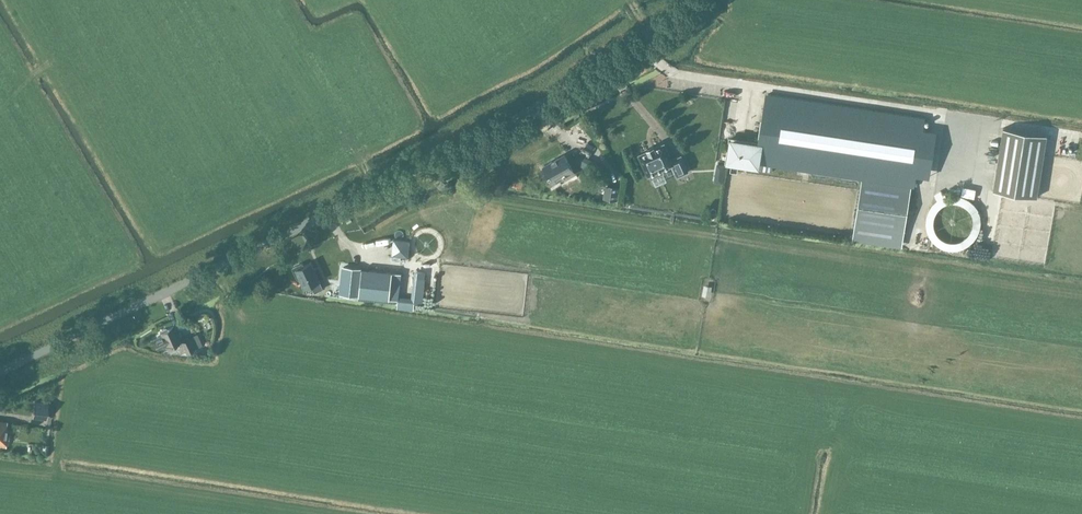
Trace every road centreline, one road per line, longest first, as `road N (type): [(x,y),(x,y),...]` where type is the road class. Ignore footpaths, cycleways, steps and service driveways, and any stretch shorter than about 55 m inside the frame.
road 1 (unclassified): [(0,372),(298,231),(593,78),(690,0)]

